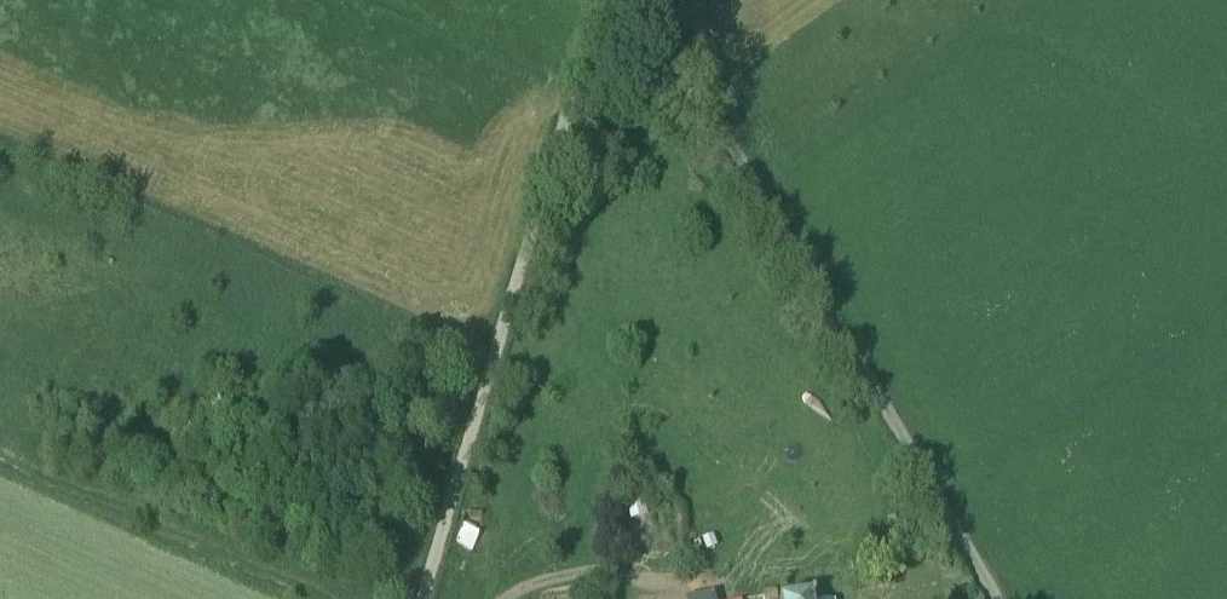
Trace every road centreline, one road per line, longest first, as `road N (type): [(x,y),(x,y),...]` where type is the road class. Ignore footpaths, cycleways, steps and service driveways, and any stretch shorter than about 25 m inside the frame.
road 1 (track): [(670,0),(686,71),(997,598)]

